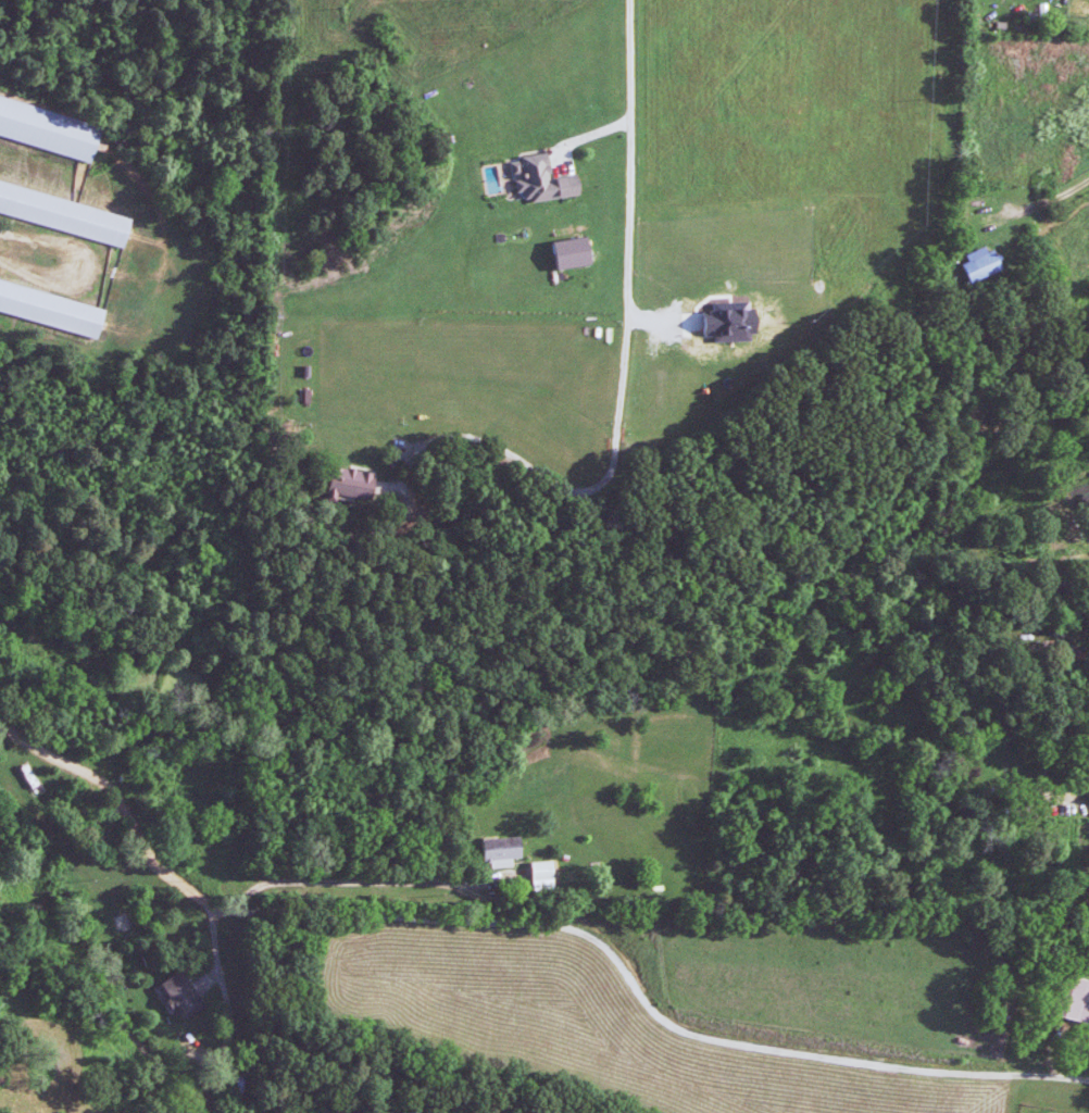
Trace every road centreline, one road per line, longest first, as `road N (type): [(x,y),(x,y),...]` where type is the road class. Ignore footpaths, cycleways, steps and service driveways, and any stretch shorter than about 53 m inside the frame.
road 1 (residential): [(1088,1081),(942,1074),(681,1029),(644,1009),(621,959),(597,937),(564,924),(218,910),(162,865),(111,780),(0,719)]

